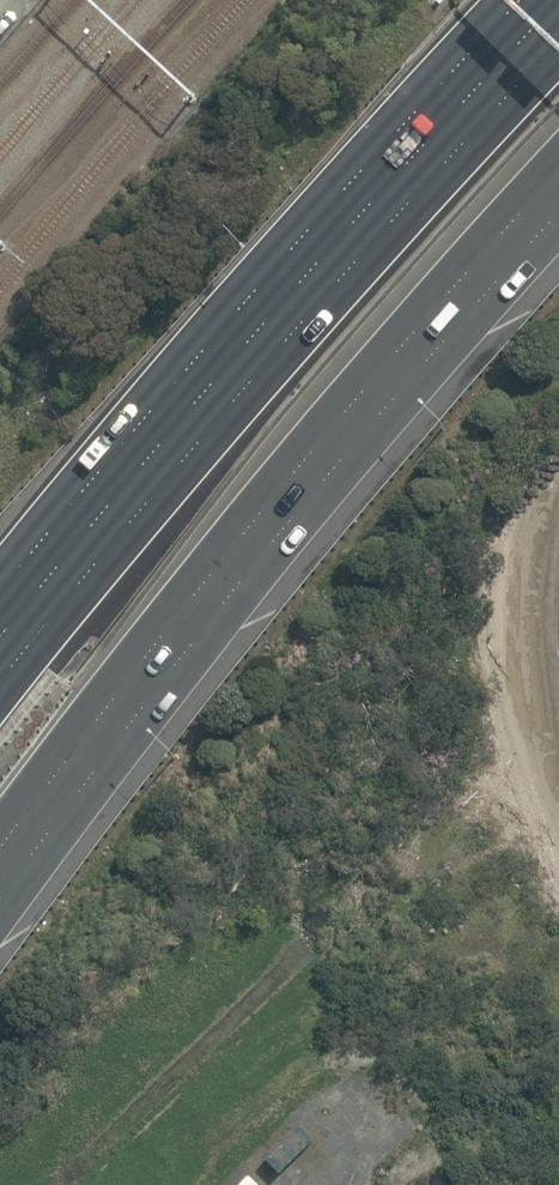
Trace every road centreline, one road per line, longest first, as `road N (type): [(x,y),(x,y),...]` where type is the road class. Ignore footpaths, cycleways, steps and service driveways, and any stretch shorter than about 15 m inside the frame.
road 1 (motorway): [(558,173),(378,375),(157,641),(0,849)]
road 2 (motorway): [(0,686),(310,316),(558,46)]

